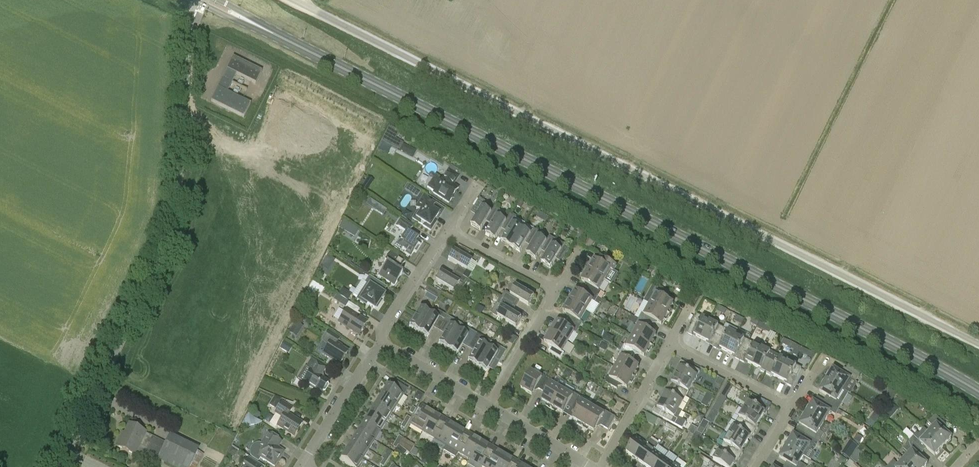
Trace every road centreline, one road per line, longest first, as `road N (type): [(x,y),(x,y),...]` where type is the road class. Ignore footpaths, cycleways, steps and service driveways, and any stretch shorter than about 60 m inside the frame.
road 1 (primary): [(978,392),(275,34)]
road 2 (unclassified): [(978,344),(293,0)]
road 3 (tertiary): [(58,466),(175,218),(189,41),(200,3)]
road 4 (residential): [(601,466),(673,341)]
road 5 (residential): [(383,349),(304,462)]
road 6 (residential): [(383,349),(383,333),(448,230)]
road 7 (residential): [(792,403),(673,341)]
road 8 (residential): [(489,405),(556,289)]
road 9 (residential): [(556,289),(448,230)]
road 10 (residential): [(593,466),(489,405)]
road 11 (residential): [(489,405),(383,349)]

